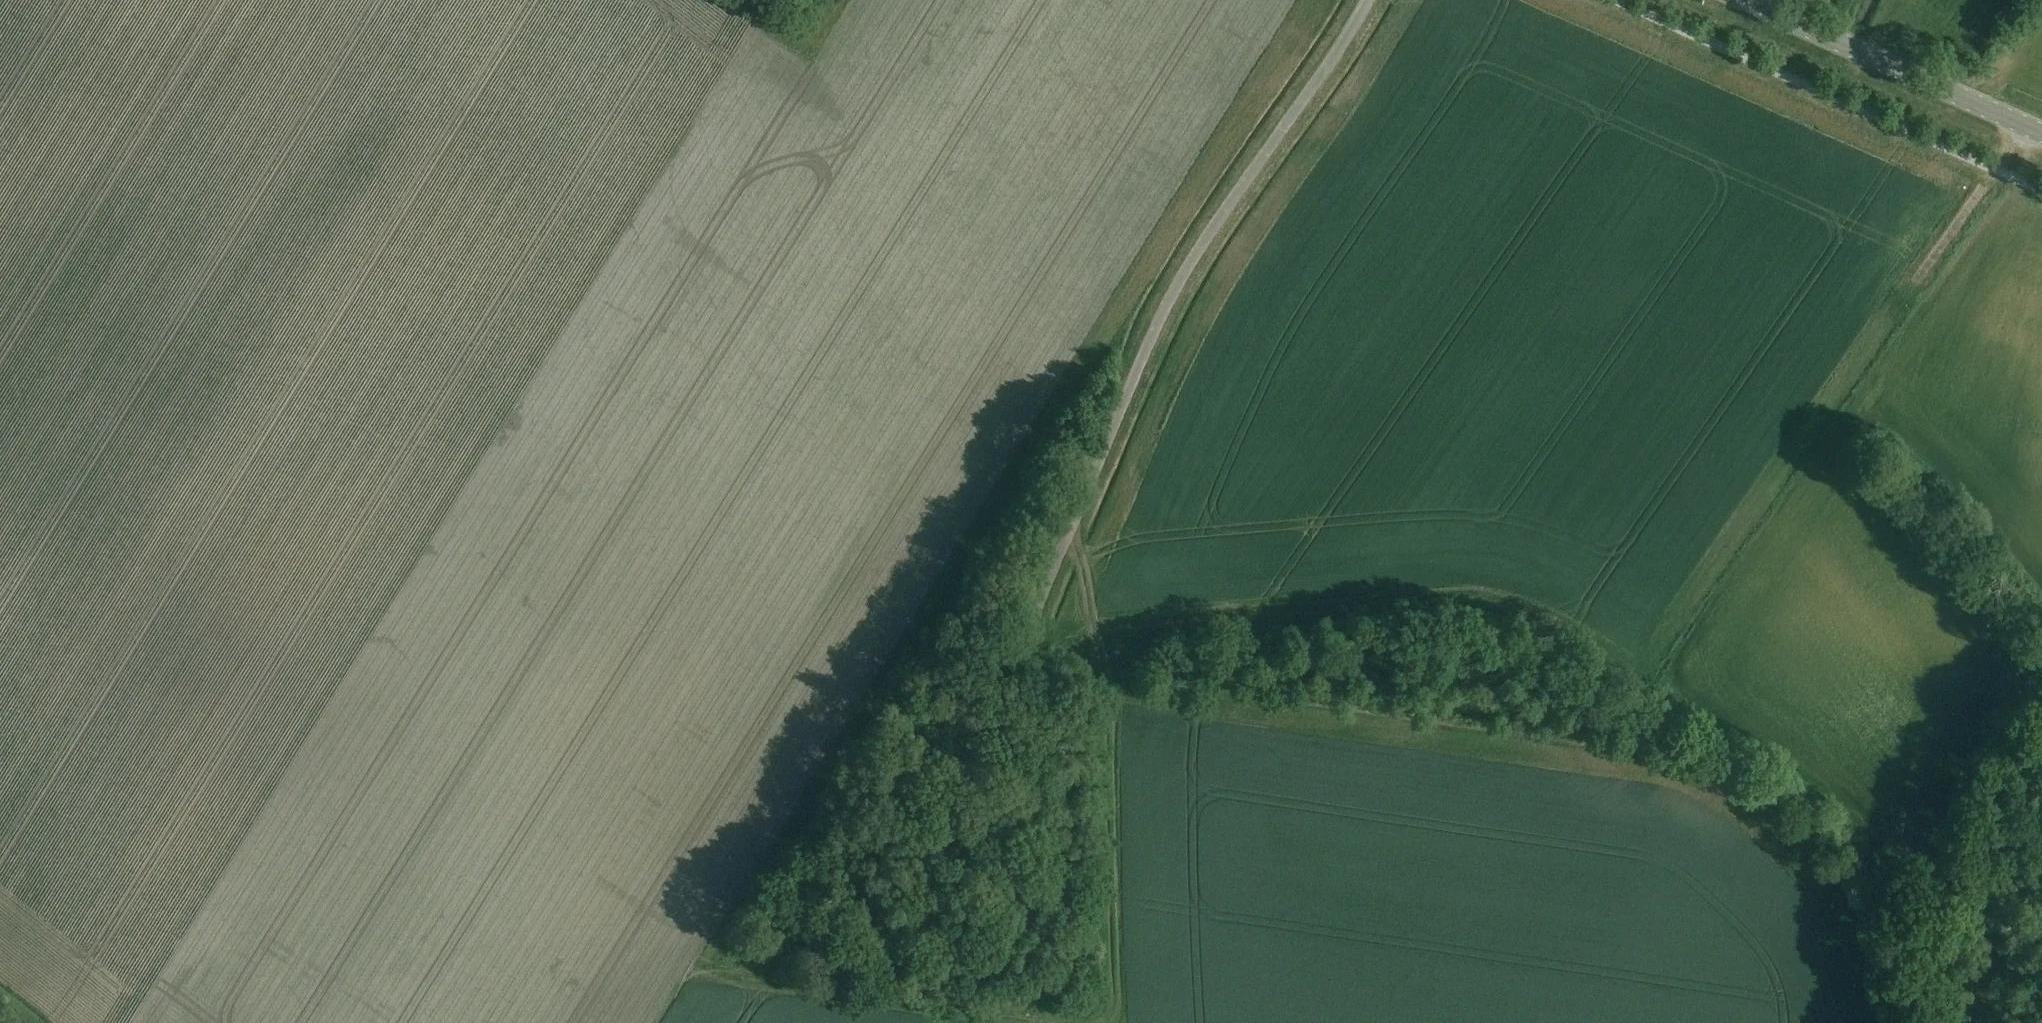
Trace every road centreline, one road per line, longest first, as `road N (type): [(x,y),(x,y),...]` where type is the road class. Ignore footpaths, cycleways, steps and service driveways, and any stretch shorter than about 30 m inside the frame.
road 1 (unclassified): [(1024,641),(1131,382),(1197,252),(1367,0)]
road 2 (tertiary): [(2041,130),(1751,0)]

